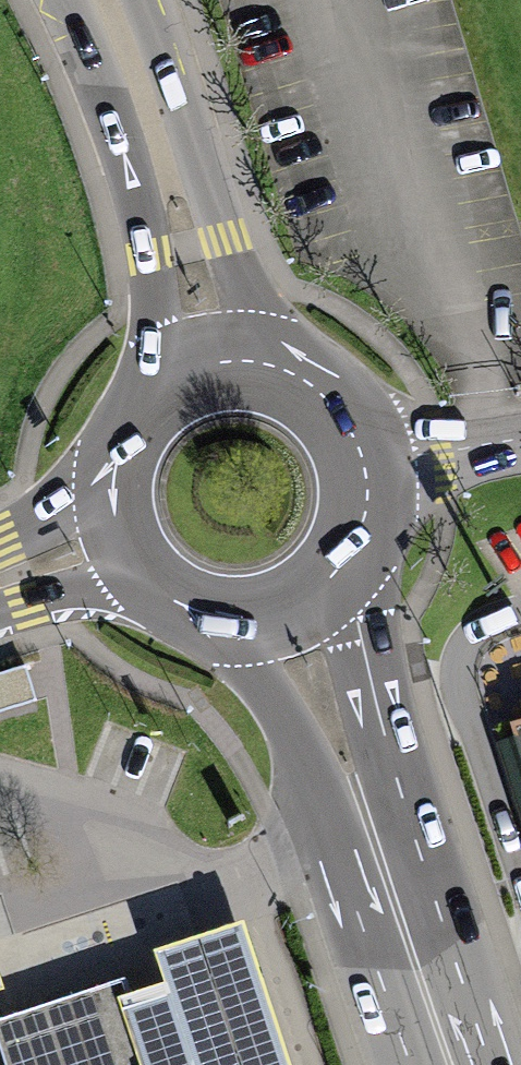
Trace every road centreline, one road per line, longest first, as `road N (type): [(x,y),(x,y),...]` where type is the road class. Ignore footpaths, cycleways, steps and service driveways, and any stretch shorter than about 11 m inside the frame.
road 1 (primary): [(289,609),(330,703),(451,1064)]
road 2 (primary): [(214,365),(185,247),(100,0)]
road 3 (primary): [(214,365),(172,380),(138,409),(115,448),(108,492),(116,537)]
road 4 (primary): [(116,537),(157,593),(187,610),(221,620),(289,609)]
road 5 (primary): [(361,458),(346,423),(289,374),(214,365)]
road 6 (primary): [(289,609),(327,584),(353,547),(365,503),(361,458)]
road 7 (residential): [(361,458),(520,440)]
road 8 (primary): [(116,537),(0,578)]

